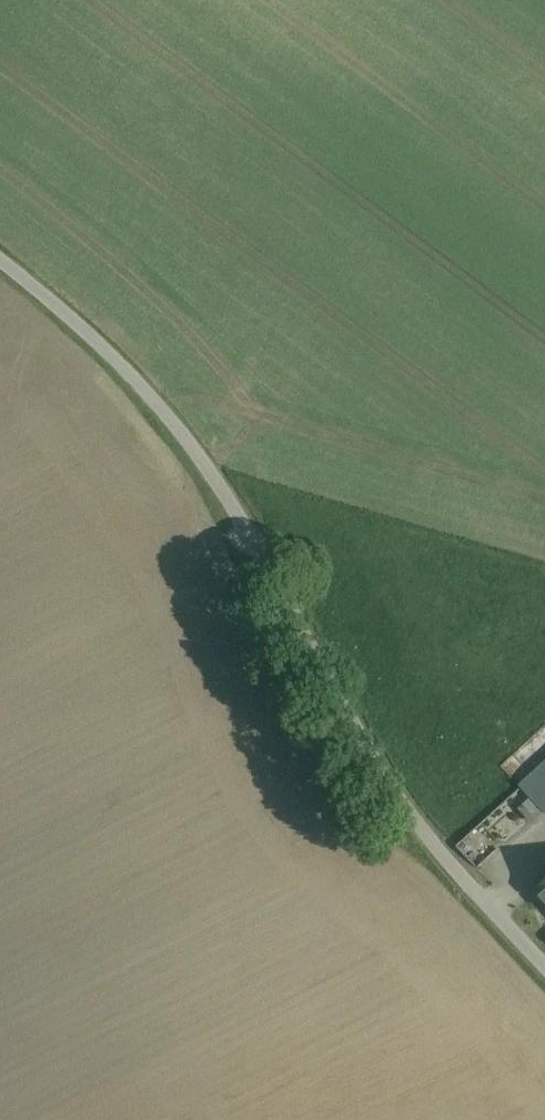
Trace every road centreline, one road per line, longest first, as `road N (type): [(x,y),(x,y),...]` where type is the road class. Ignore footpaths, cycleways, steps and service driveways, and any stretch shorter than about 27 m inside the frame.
road 1 (unclassified): [(544,995),(396,831),(236,506),(161,405),(0,260)]

